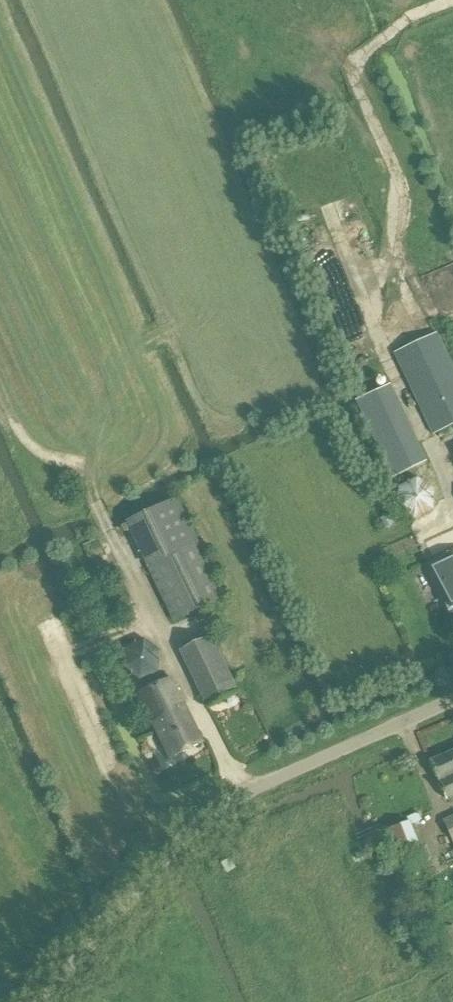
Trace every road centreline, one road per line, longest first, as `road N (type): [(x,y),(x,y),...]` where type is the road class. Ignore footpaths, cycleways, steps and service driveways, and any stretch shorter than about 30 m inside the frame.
road 1 (unclassified): [(29,1001),(202,808),(452,697)]
road 2 (track): [(428,441),(371,311),(400,191),(351,71),(409,17),(452,0)]

